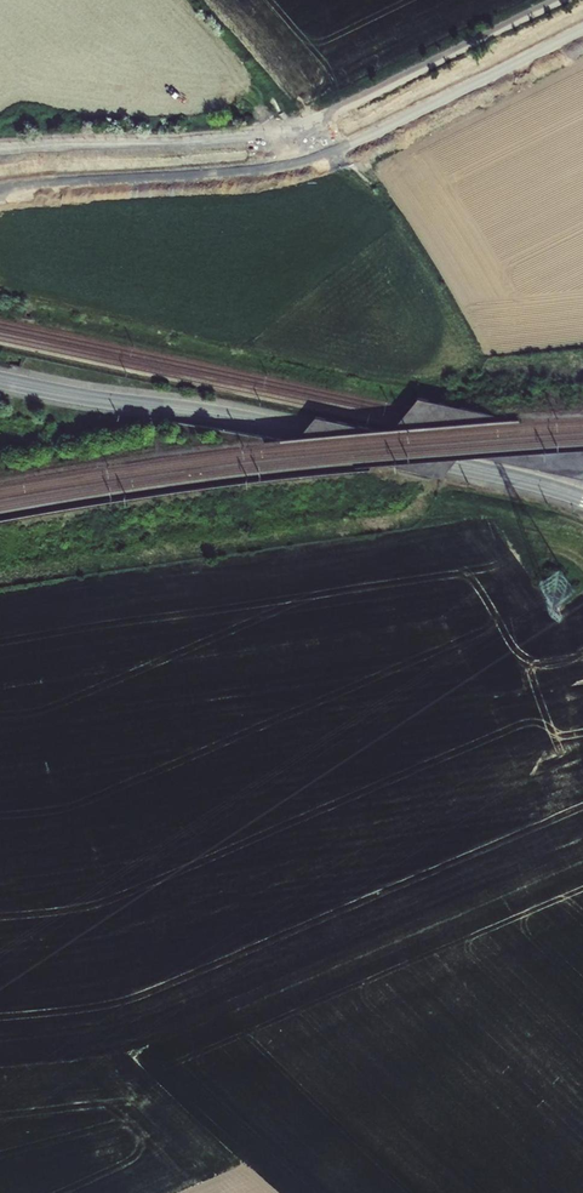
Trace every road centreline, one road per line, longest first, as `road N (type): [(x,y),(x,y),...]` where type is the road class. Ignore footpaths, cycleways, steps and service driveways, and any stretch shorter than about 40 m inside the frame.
road 1 (tertiary): [(582,36),(294,170),(0,194)]
road 2 (tertiary): [(582,498),(250,421),(0,380)]

